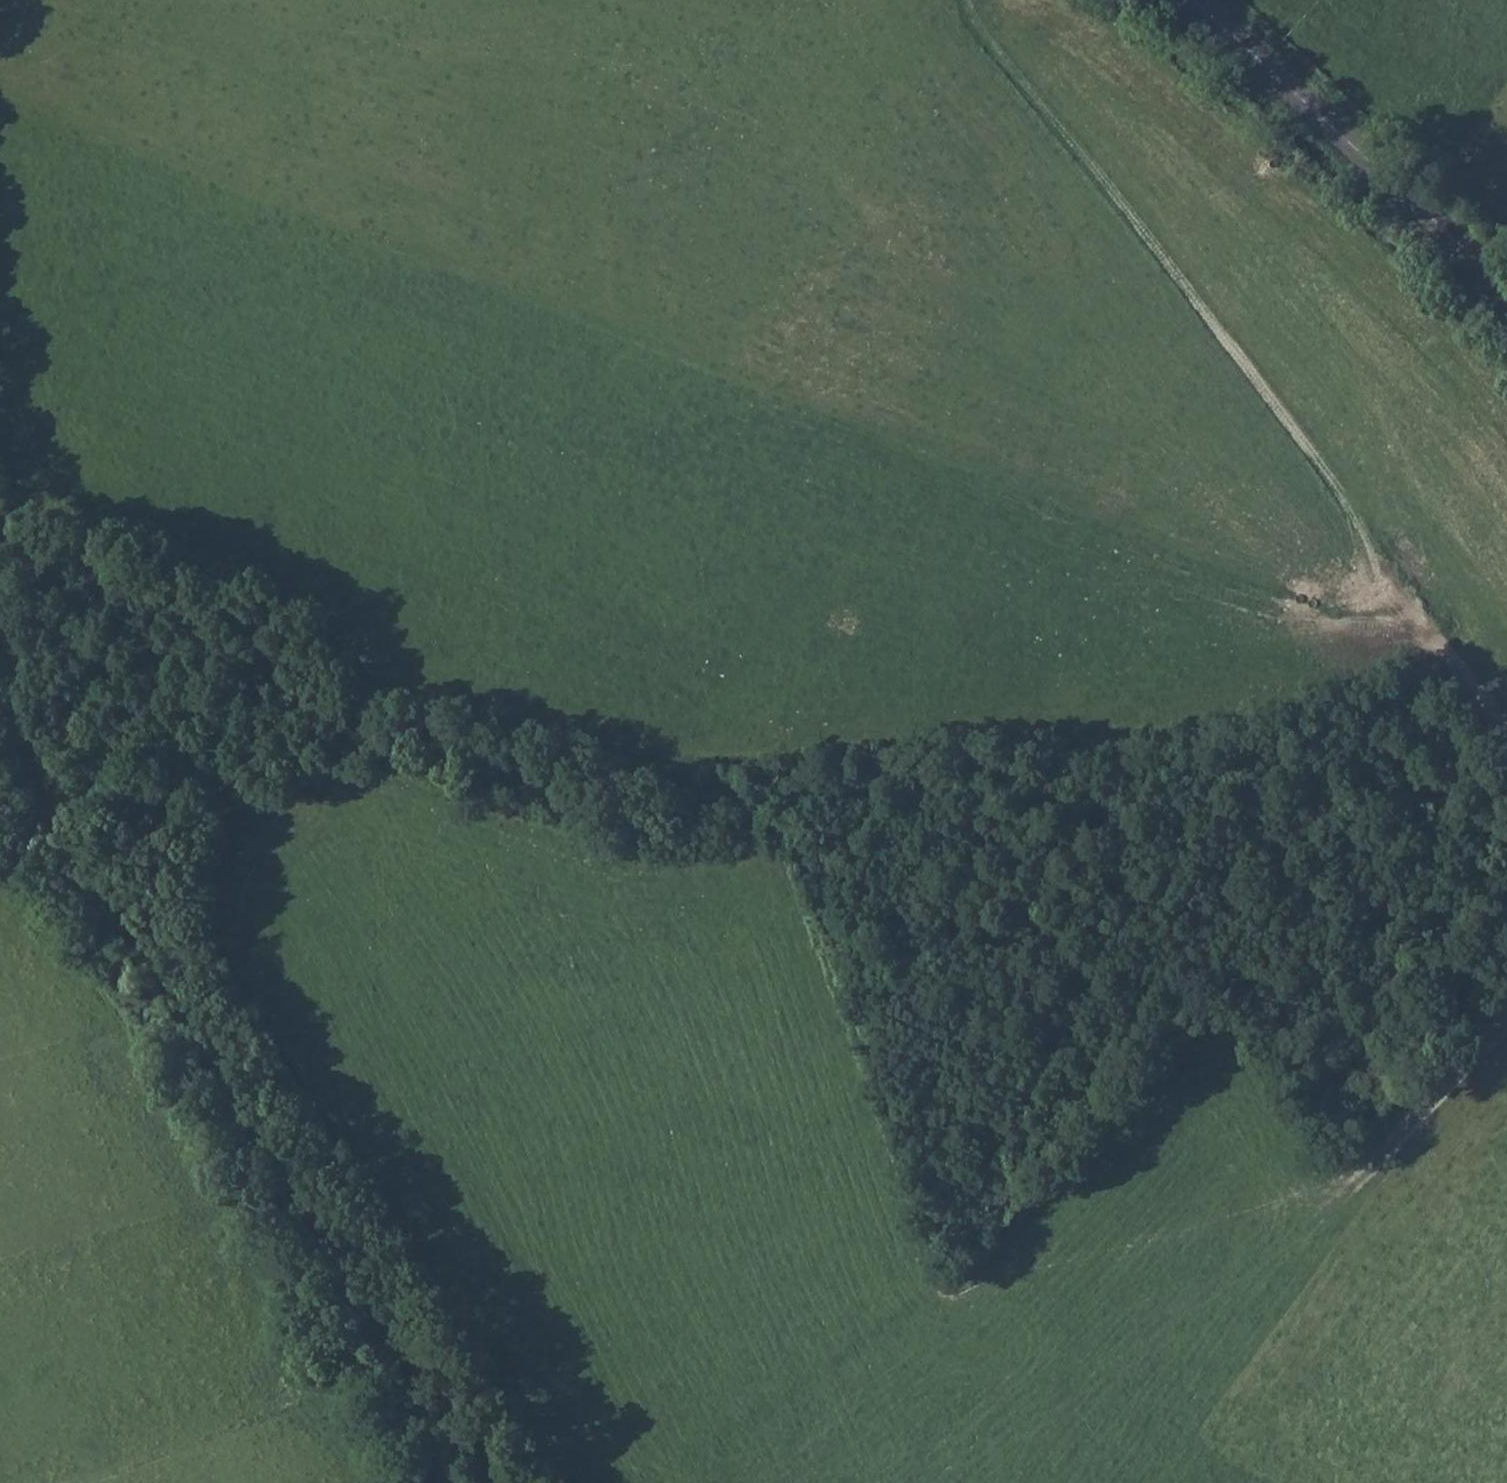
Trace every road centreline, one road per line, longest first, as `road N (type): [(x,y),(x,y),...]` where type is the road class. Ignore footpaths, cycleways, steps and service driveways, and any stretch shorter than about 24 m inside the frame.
road 1 (track): [(0,626),(54,799),(183,1012),(504,1482)]
road 2 (tertiary): [(1506,286),(1195,0)]
road 3 (track): [(1506,737),(1415,618)]

